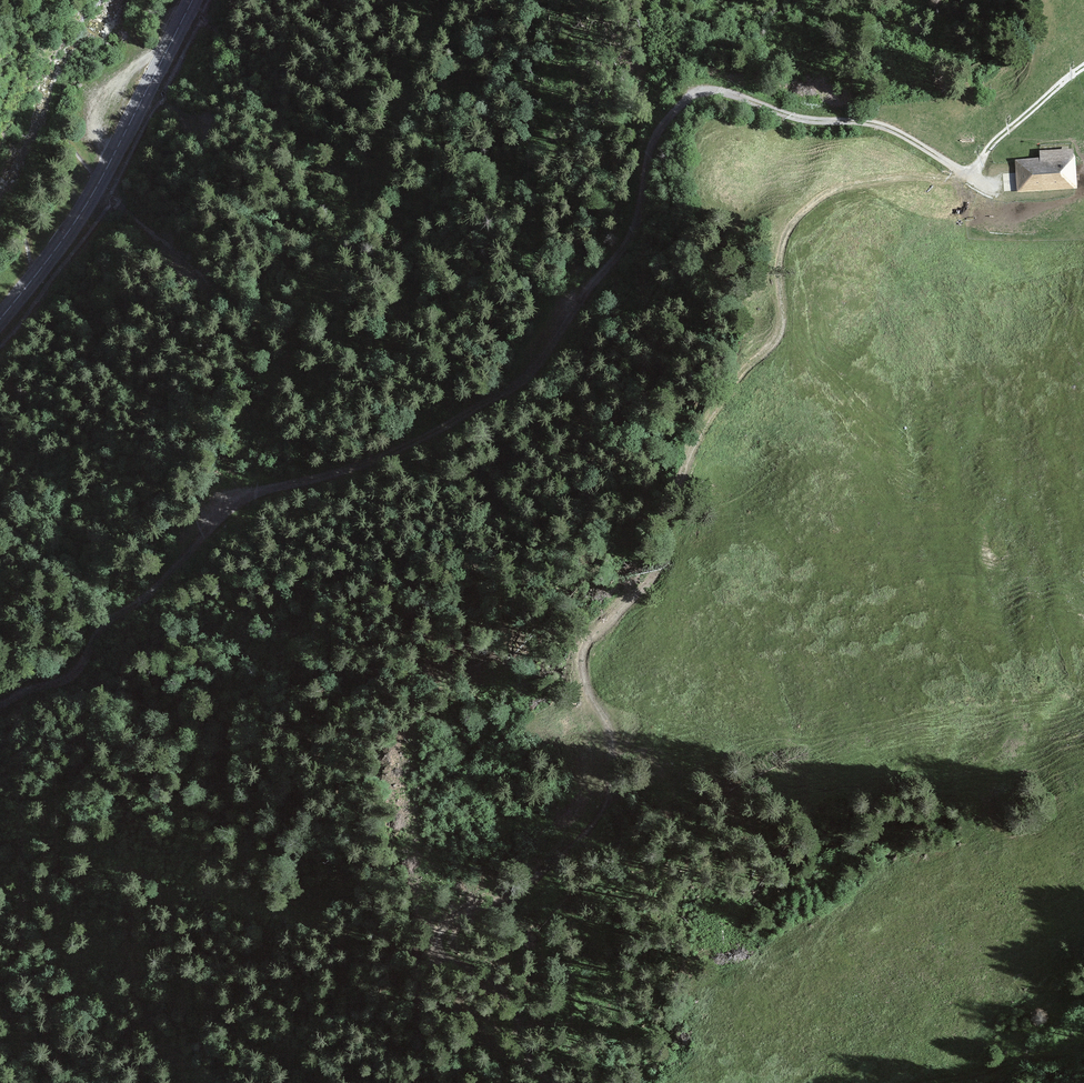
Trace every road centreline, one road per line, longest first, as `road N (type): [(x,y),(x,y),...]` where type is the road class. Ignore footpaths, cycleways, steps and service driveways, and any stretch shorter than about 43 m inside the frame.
road 1 (track): [(571,1082),(463,952),(601,823),(615,735),(585,681),(584,648),(659,571),(665,531),(706,421),(778,340),(785,235),(808,207),(841,191),(964,177),(1083,69)]
road 2 (track): [(0,707),(70,680),(119,615),(170,576),(225,513),(259,492),(415,446),(521,386),(626,246),(661,134),(686,102),(711,93),(794,123),(882,128),(964,177)]
road 3 (tertiary): [(193,0),(86,205),(0,319)]
road 4 (track): [(1083,1028),(1031,1056),(926,1082)]

